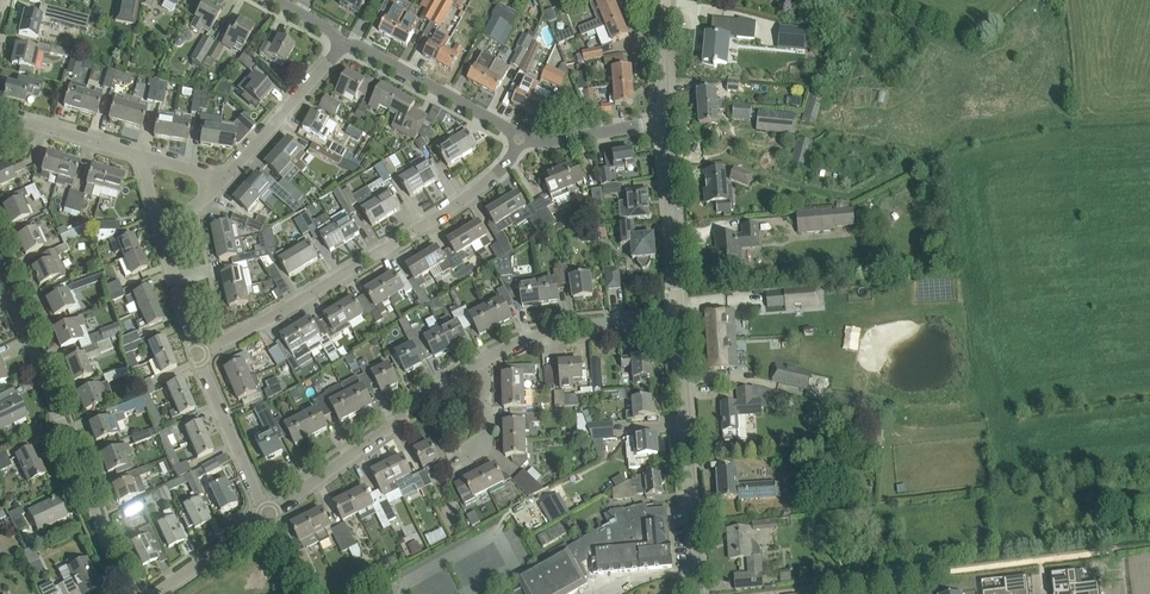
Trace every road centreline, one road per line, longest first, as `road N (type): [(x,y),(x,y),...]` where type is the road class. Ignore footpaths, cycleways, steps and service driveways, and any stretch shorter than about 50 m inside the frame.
road 1 (residential): [(196,354),(454,206),(501,169),(521,137)]
road 2 (residential): [(126,593),(0,258)]
road 3 (tertiary): [(697,593),(678,318)]
road 4 (residential): [(266,515),(478,363)]
road 5 (residential): [(478,363),(561,328),(678,318)]
road 6 (unclassified): [(521,137),(364,48),(341,45)]
road 7 (tertiary): [(678,318),(665,122)]
road 8 (residential): [(219,183),(341,45)]
road 9 (residential): [(266,515),(196,354)]
road 10 (residential): [(140,155),(0,114)]
road 11 (residential): [(521,137),(551,141),(665,122)]
road 12 (residential): [(155,593),(266,515)]
road 13 (residential): [(196,354),(160,226)]
road 14 (tertiary): [(665,122),(663,0)]

